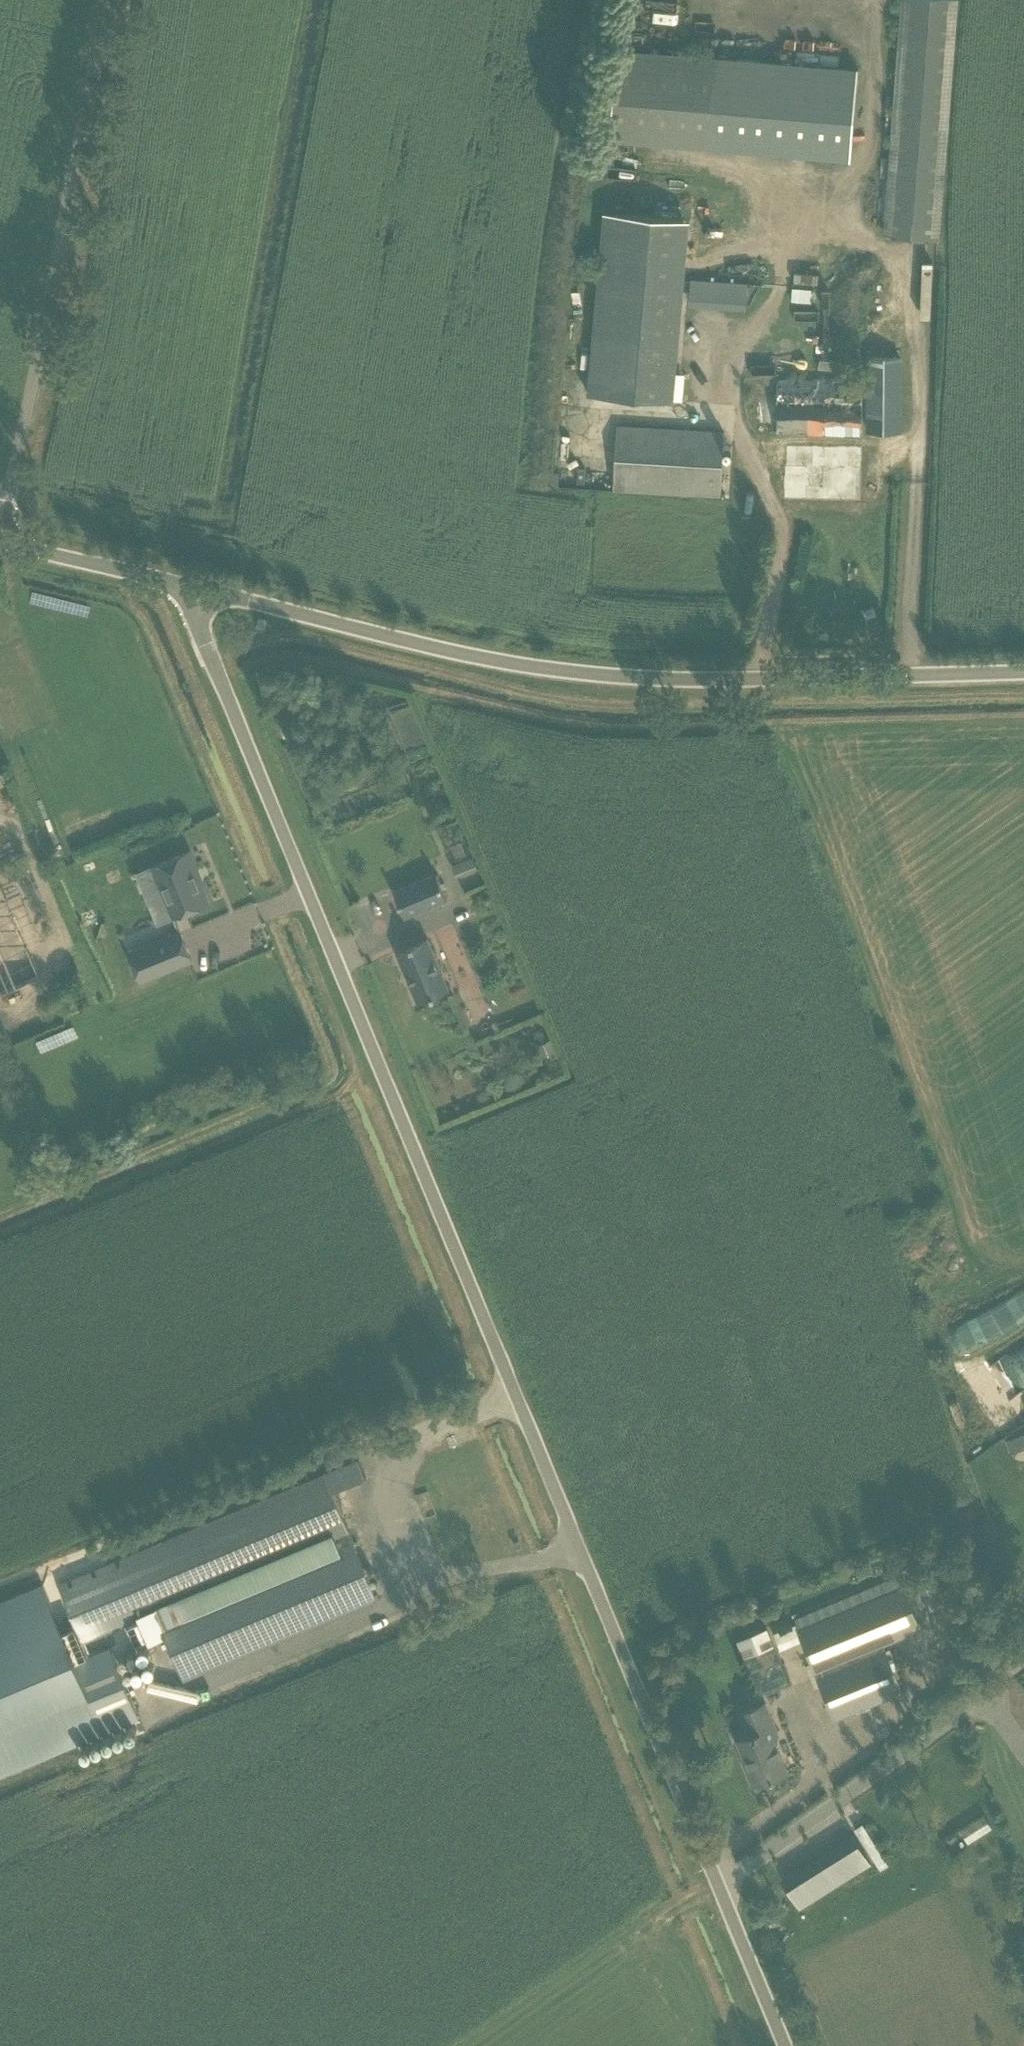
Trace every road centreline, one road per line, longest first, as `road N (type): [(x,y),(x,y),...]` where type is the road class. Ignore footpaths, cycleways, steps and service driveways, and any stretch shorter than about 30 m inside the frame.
road 1 (unclassified): [(715,1887),(204,625),(209,594)]
road 2 (unclassified): [(209,594),(549,670),(1023,676)]
road 3 (unclassified): [(715,1887),(1023,1661)]
road 4 (track): [(490,2045),(715,1887)]
road 5 (unclassified): [(209,594),(0,546)]
road 6 (unclassified): [(782,2045),(715,1887)]

